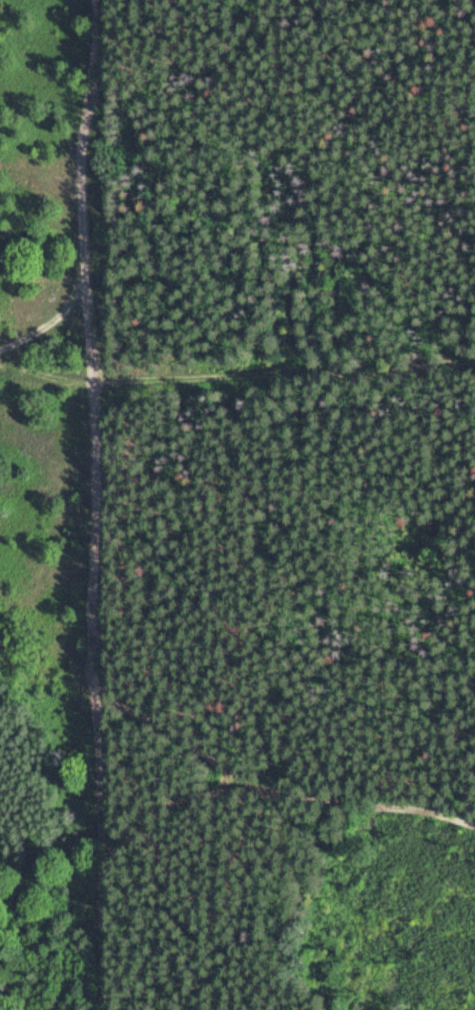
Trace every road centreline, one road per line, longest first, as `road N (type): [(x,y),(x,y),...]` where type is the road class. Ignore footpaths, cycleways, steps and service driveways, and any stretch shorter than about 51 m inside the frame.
road 1 (track): [(88,1009),(89,0)]
road 2 (track): [(88,674),(133,723),(233,779),(474,831)]

